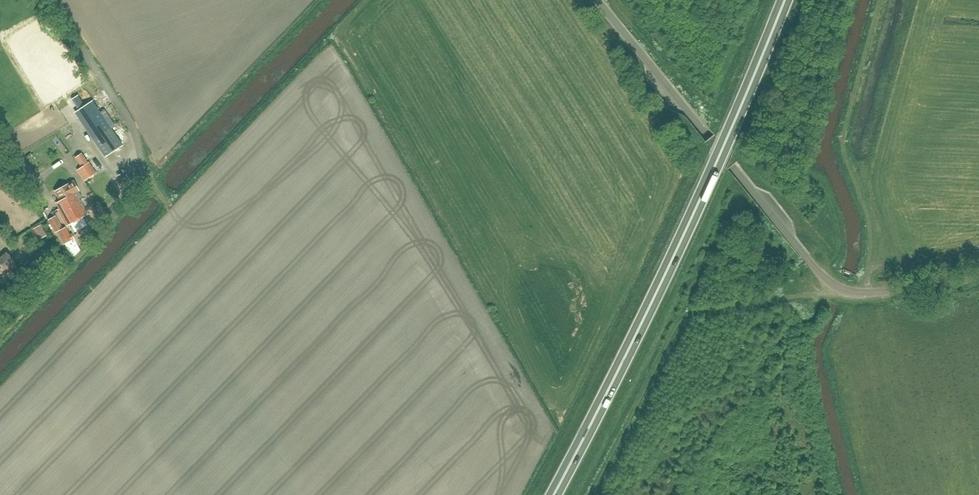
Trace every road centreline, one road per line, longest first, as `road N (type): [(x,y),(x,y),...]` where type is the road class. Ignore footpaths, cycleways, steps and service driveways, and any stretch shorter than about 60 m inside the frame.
road 1 (trunk): [(553,494),(687,225),(783,0)]
road 2 (unclassified): [(597,0),(805,255)]
road 3 (unclassified): [(978,278),(856,293),(835,286),(805,255)]

